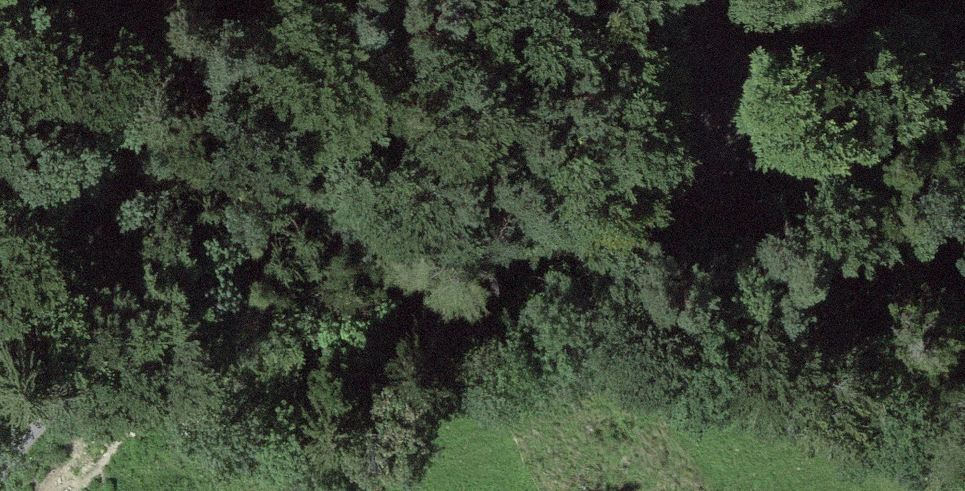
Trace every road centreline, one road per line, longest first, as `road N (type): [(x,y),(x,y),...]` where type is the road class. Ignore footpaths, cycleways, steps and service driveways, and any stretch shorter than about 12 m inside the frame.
road 1 (track): [(964,178),(940,228),(897,257),(789,290),(383,357),(18,443)]
road 2 (residential): [(0,464),(63,389),(127,341),(446,269),(604,199),(680,134),(707,0)]

